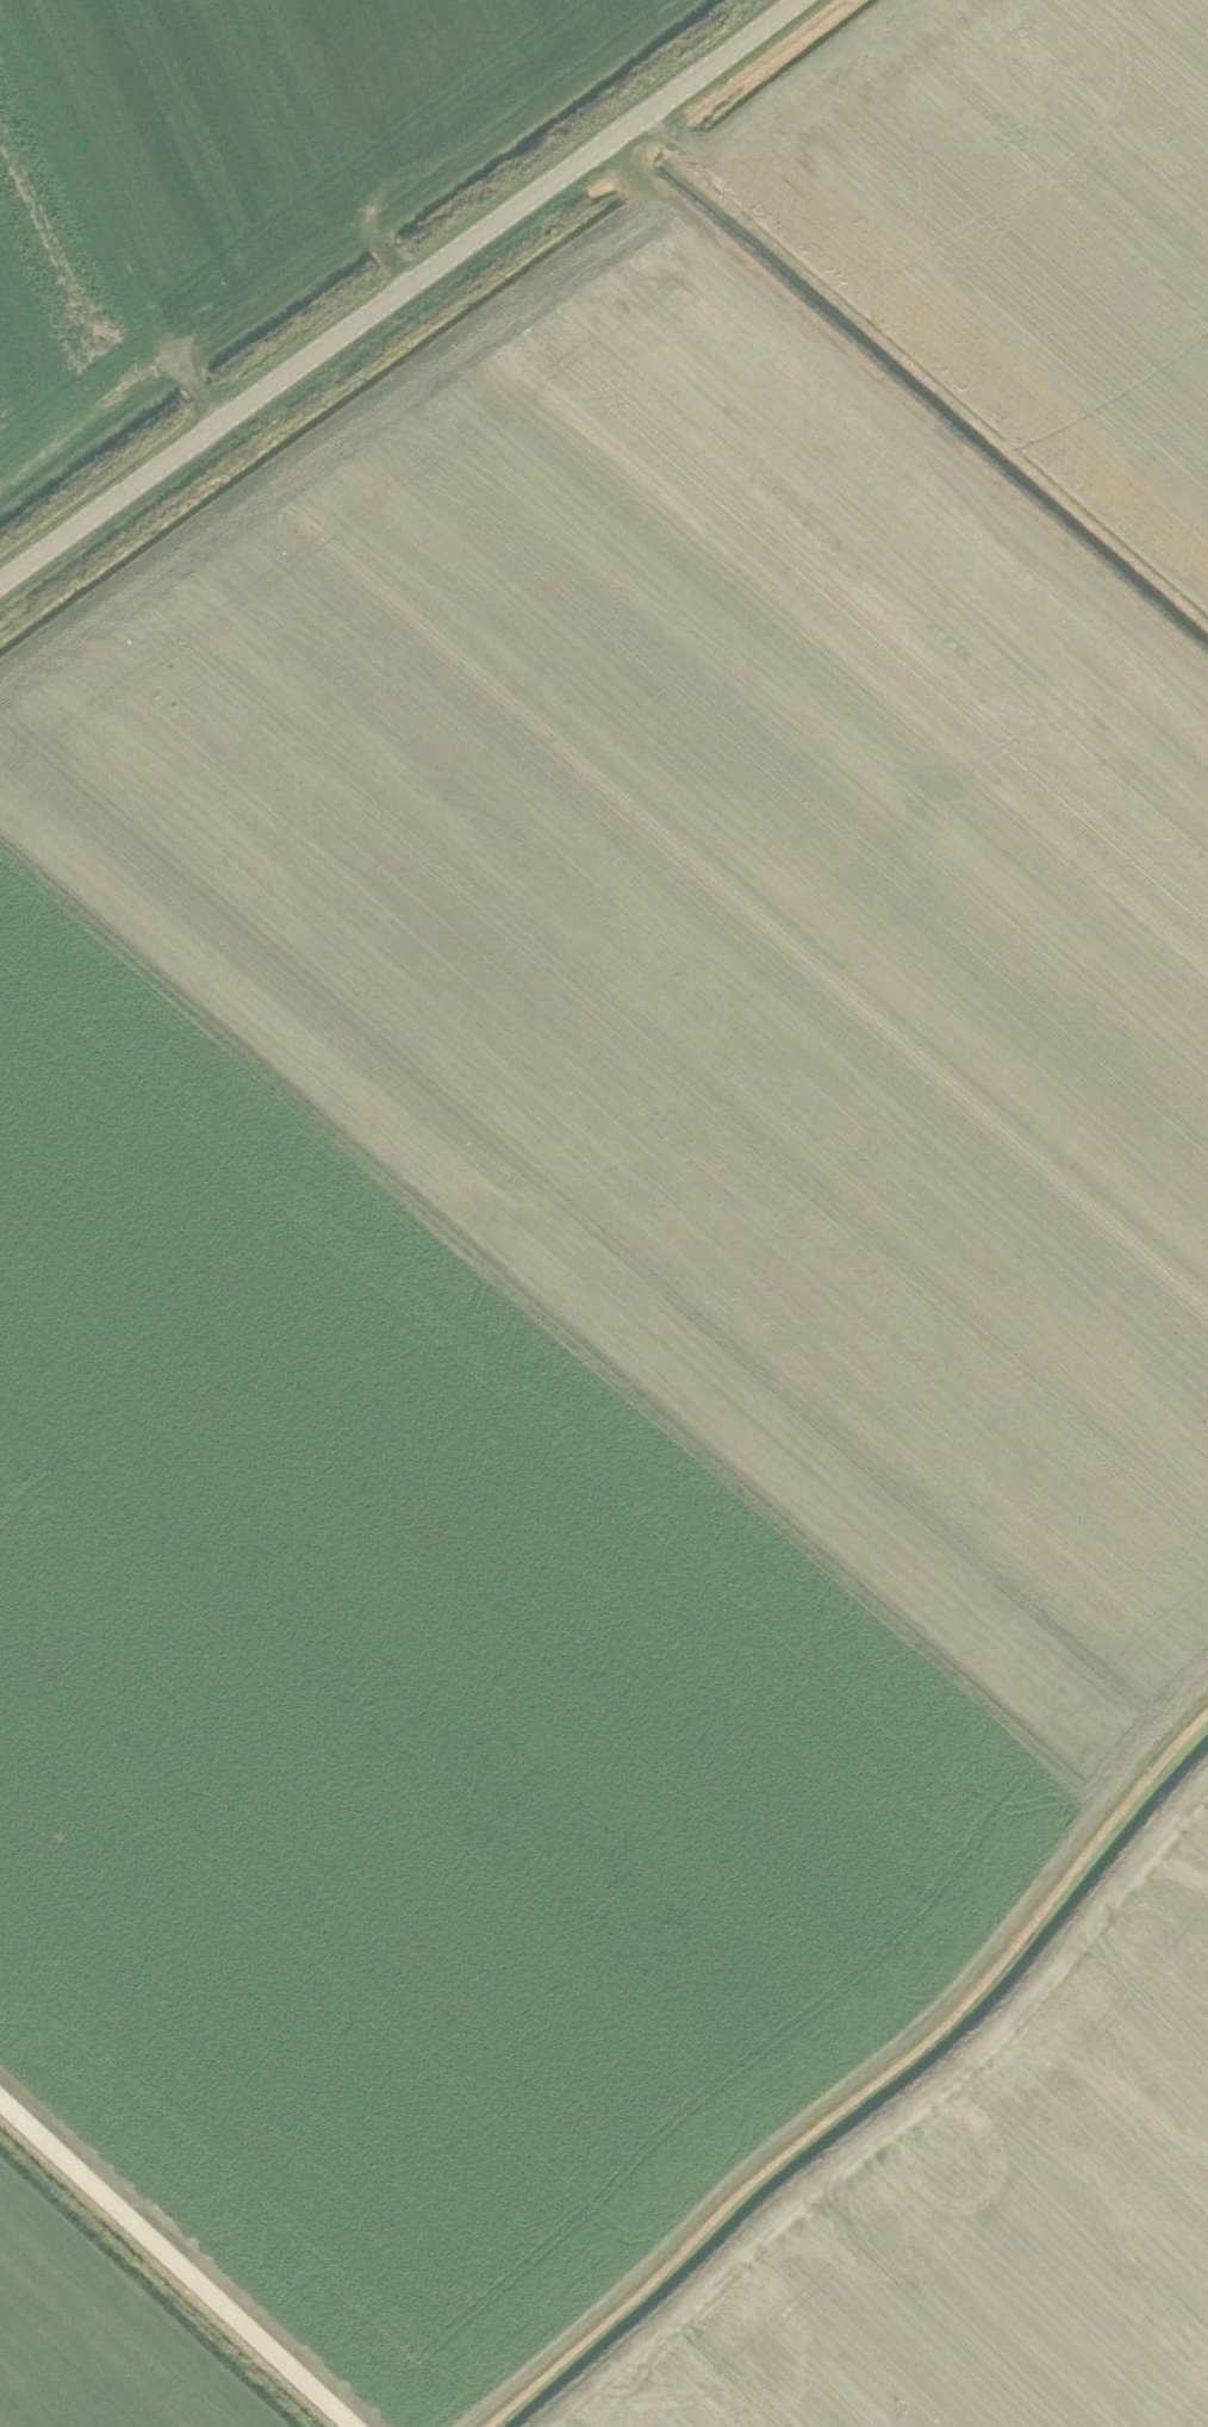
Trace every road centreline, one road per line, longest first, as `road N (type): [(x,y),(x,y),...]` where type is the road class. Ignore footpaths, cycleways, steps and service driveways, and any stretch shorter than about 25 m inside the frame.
road 1 (tertiary): [(0,591),(797,0)]

